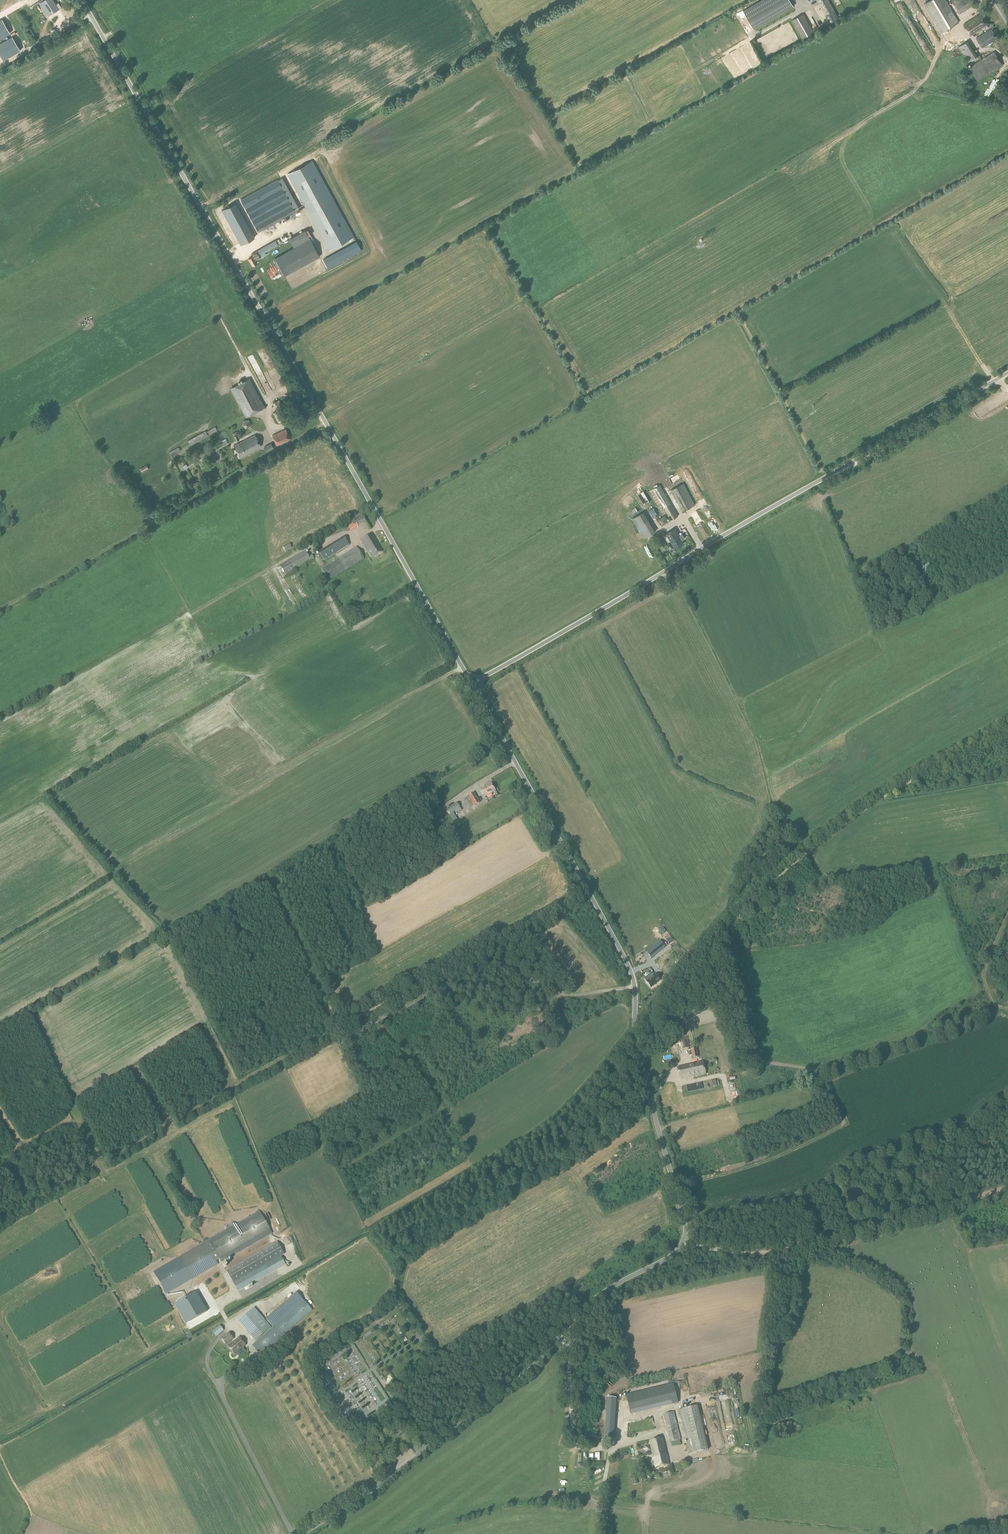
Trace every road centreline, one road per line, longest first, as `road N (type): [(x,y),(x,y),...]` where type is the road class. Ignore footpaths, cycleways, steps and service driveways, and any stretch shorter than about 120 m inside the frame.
road 1 (unclassified): [(302,1533),(529,1370),(581,1311),(685,1240),(638,1050),(633,977),(472,684)]
road 2 (unclassified): [(472,684),(82,0)]
road 3 (unclassified): [(472,684),(1007,372)]
road 4 (track): [(1007,728),(856,816),(722,932),(751,1059),(744,1074)]
road 5 (track): [(0,612),(325,422)]
road 6 (track): [(1007,1182),(756,1250),(685,1240)]
road 7 (track): [(636,988),(573,992),(496,958),(373,1024),(364,1012)]
road 8 (track): [(587,887),(340,1025)]
road 9 (track): [(611,1447),(583,1443),(576,1430),(568,1327)]

